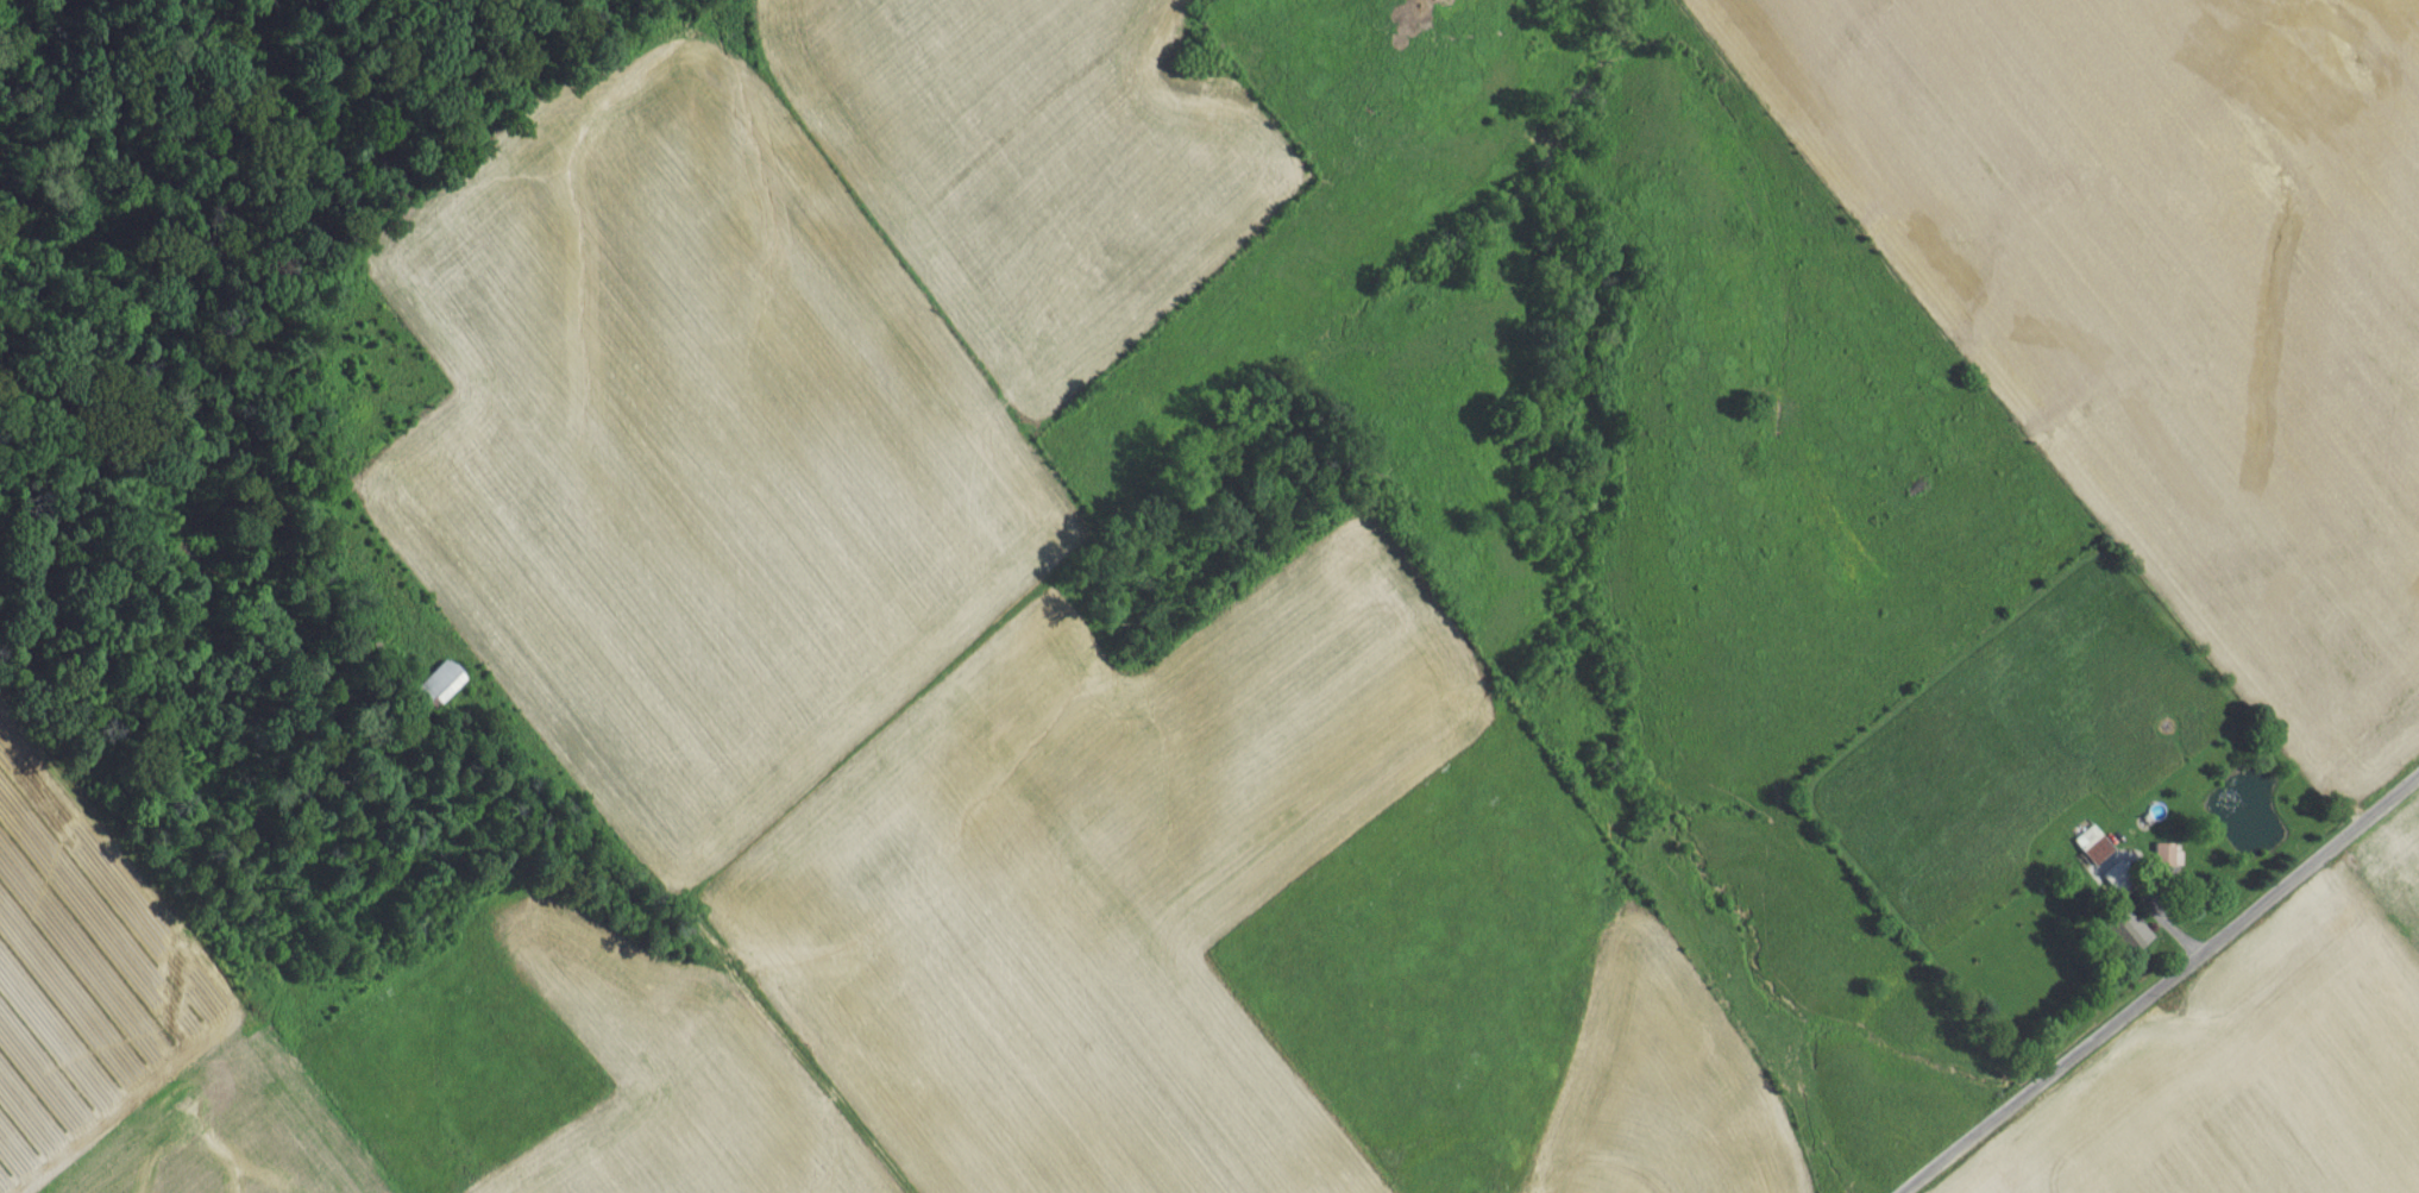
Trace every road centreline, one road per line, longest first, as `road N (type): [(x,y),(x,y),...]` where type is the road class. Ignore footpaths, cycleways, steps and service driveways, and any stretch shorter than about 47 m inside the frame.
road 1 (residential): [(1897,1192),(2418,776)]

